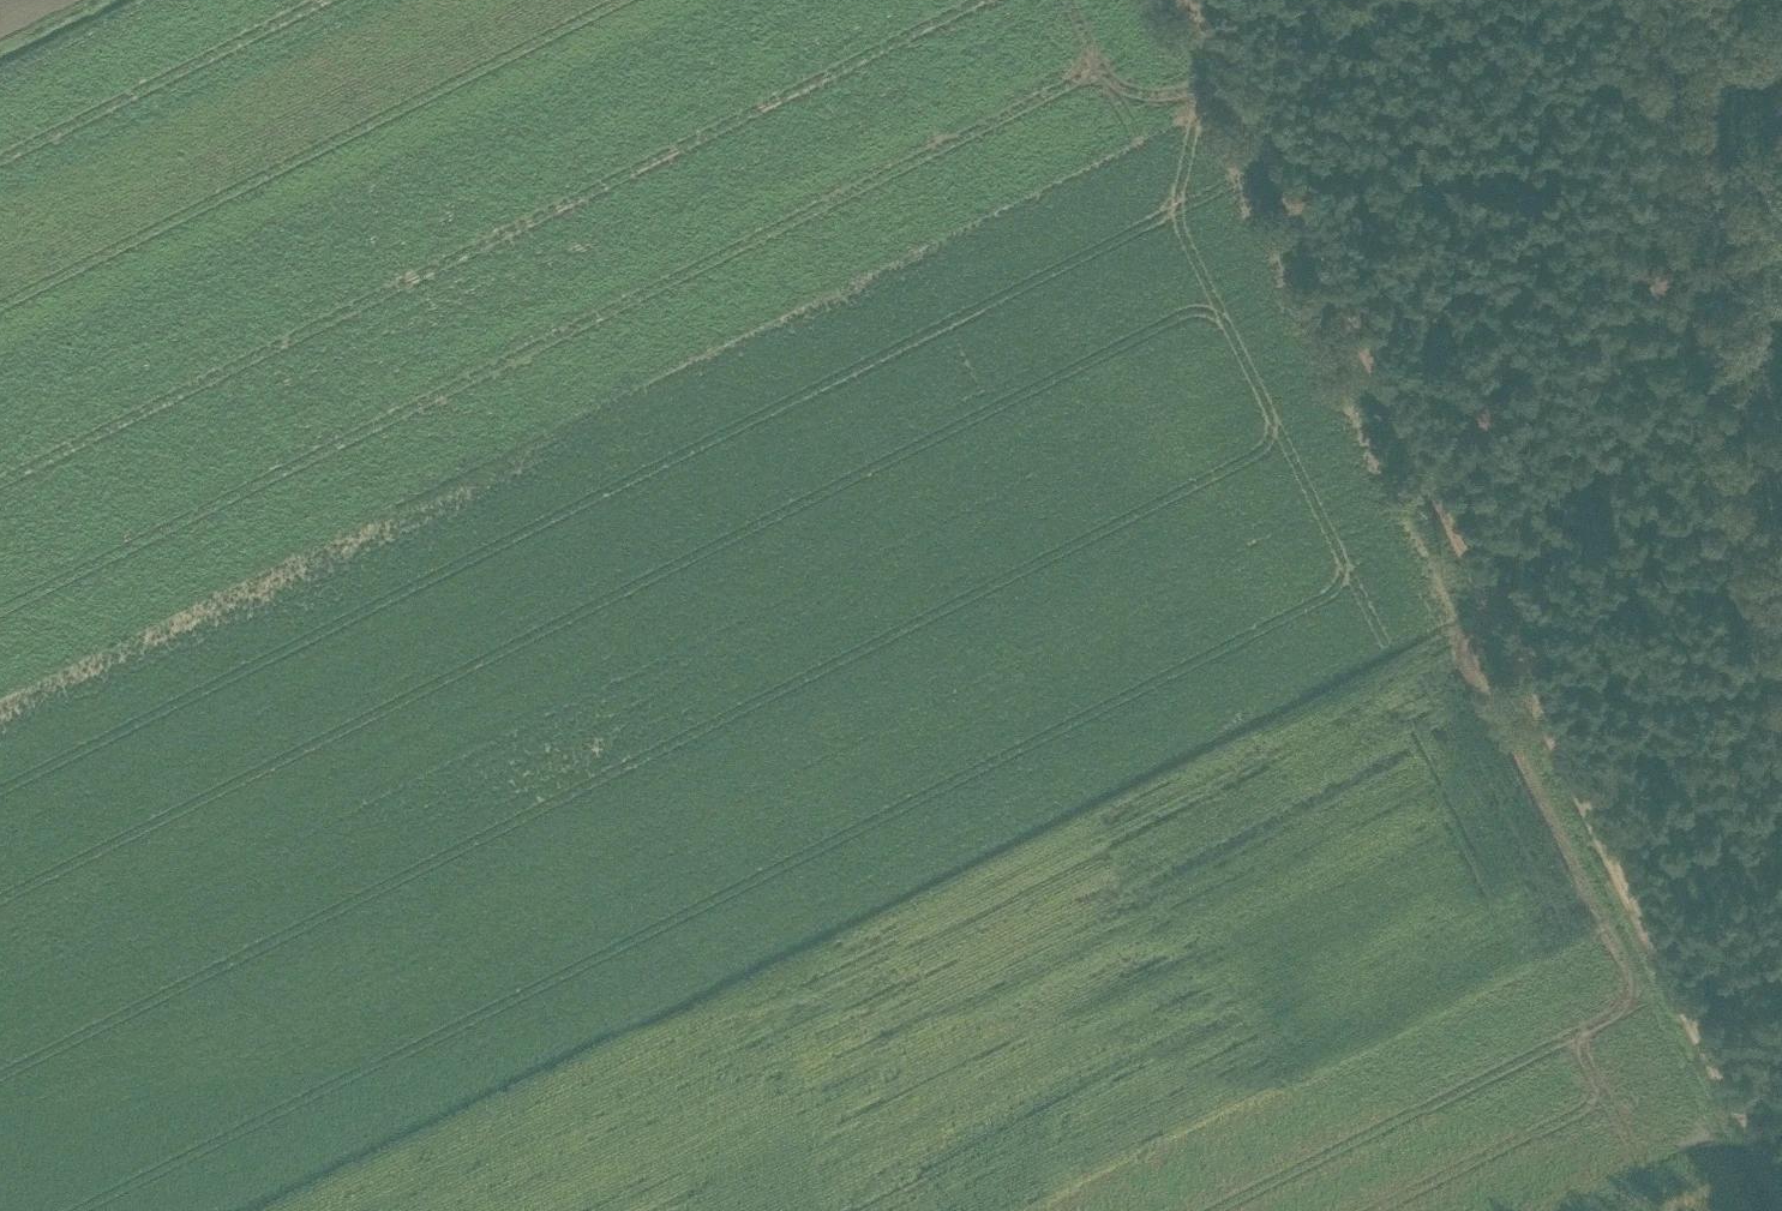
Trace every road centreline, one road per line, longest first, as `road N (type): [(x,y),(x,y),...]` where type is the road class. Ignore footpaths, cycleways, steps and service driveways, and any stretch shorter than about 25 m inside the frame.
road 1 (track): [(1781,1202),(1188,0)]

